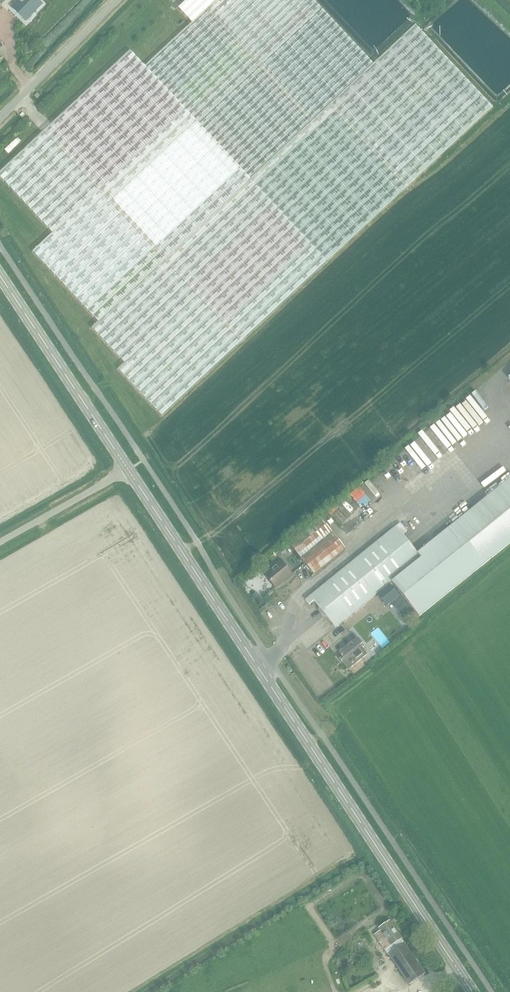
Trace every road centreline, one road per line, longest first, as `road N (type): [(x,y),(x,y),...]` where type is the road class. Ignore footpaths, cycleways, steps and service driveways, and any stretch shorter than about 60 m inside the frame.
road 1 (secondary): [(472,991),(127,466)]
road 2 (secondary): [(127,466),(0,277)]
road 3 (unclassified): [(0,116),(115,0)]
road 4 (unclassified): [(0,539),(127,466)]

